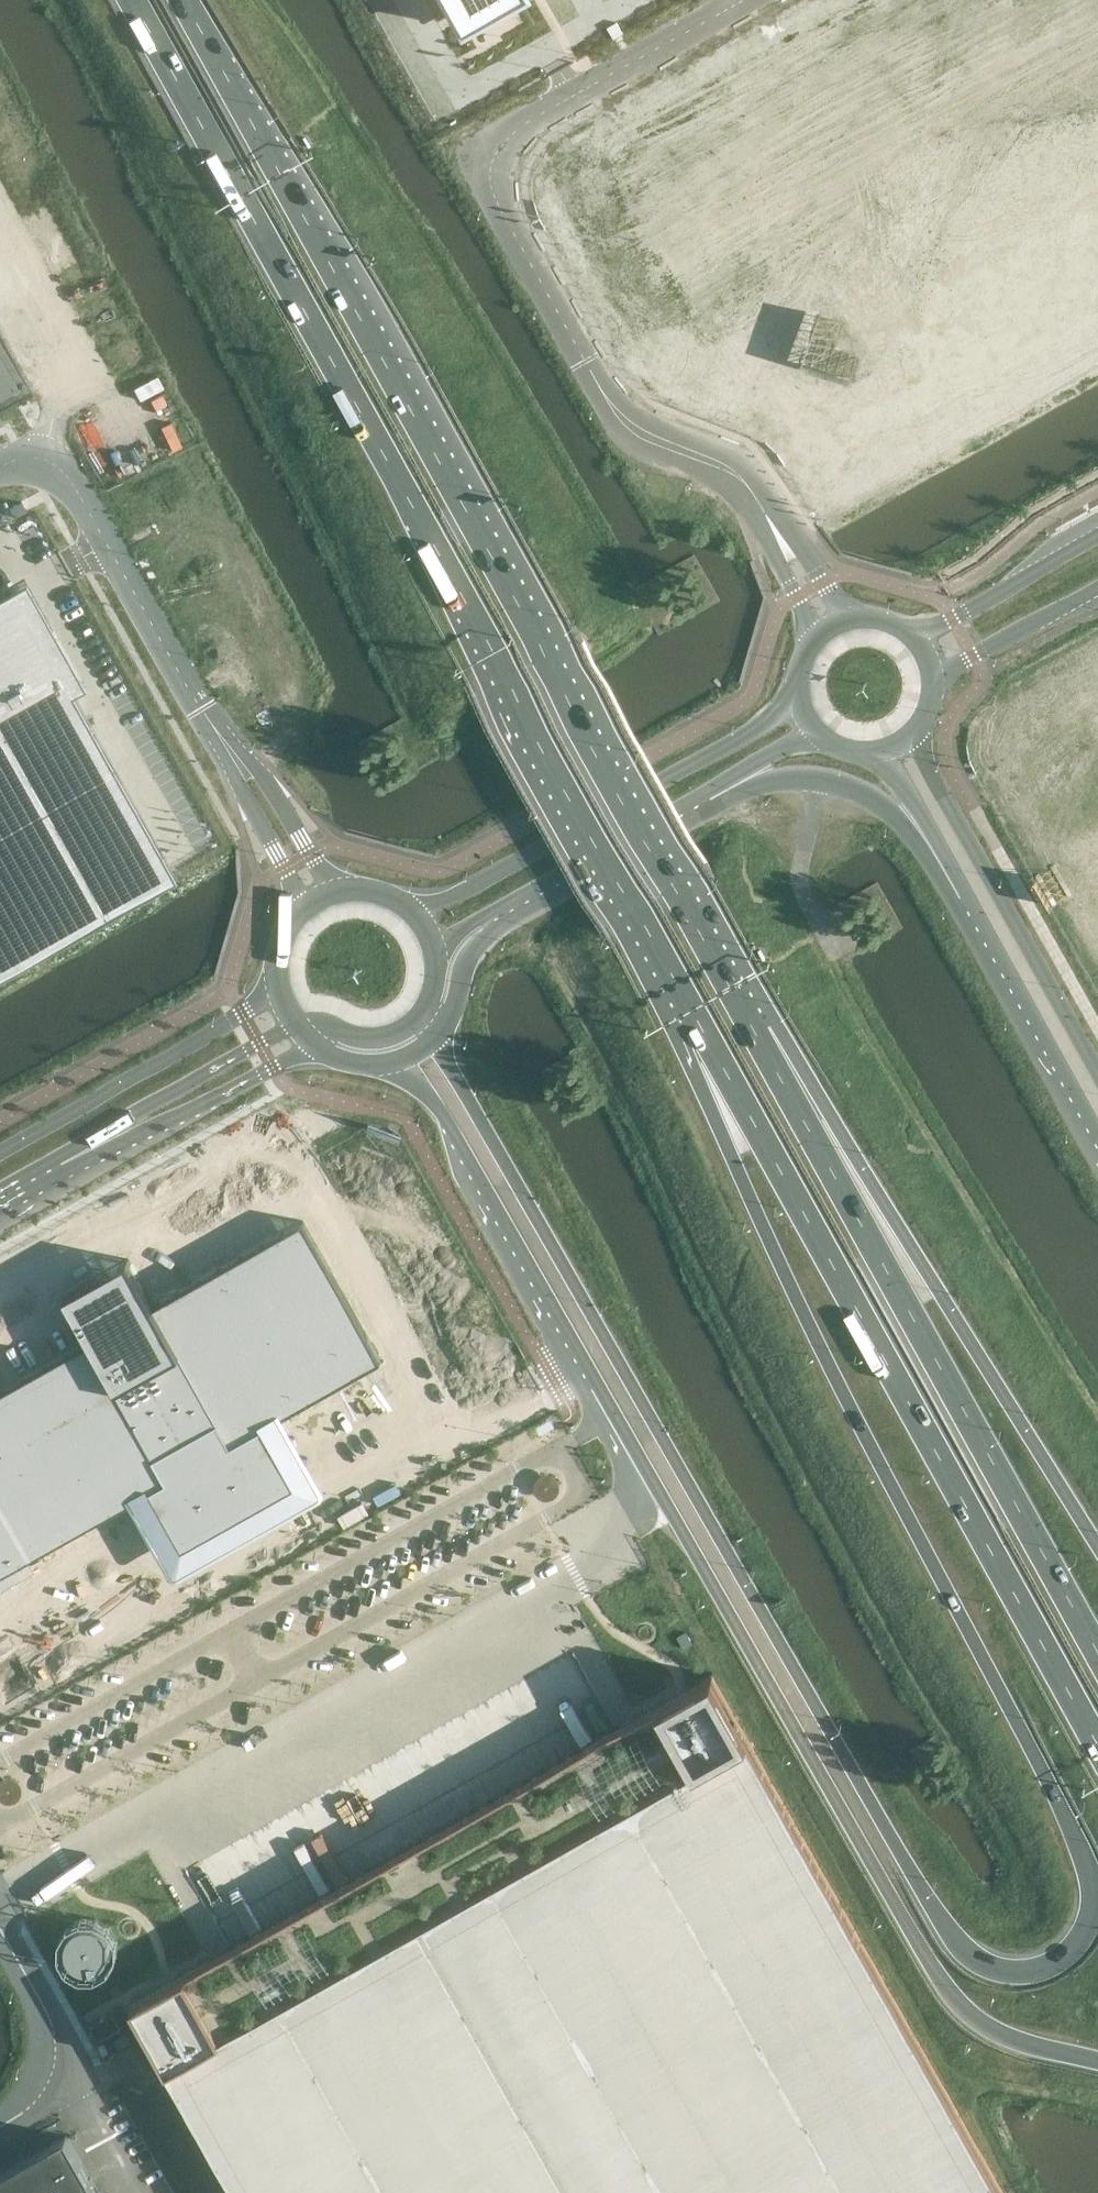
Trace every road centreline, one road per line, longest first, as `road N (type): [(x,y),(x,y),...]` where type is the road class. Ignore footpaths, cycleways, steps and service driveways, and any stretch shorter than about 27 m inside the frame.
road 1 (trunk): [(700,1025),(727,1140),(752,1200),(1084,1858),(1091,1913),(1075,1946),(1050,1964),(995,1968),(953,1939),(433,1037)]
road 2 (trunk): [(131,0),(700,1025)]
road 3 (trunk): [(674,886),(186,0)]
road 4 (trunk): [(1097,1652),(674,886)]
road 5 (trunk): [(700,1025),(1097,1745)]
road 6 (trunk): [(1097,1542),(779,1026),(674,886)]
road 7 (unclassified): [(741,0),(506,133),(489,161),(488,180),(611,409),(638,432),(736,475),(763,507)]
road 8 (trunk): [(650,1478),(944,1988),(992,2032),(1097,2061)]
road 9 (unclassified): [(586,1371),(0,1699)]
road 10 (tertiary): [(801,700),(544,848),(411,908)]
road 11 (unclassified): [(0,468),(25,459),(57,466),(228,749)]
road 12 (tertiary): [(1097,1075),(910,736)]
road 13 (tertiary): [(402,1058),(586,1371)]
road 14 (tertiary): [(927,833),(1097,1137)]
road 15 (tertiary): [(275,987),(0,1150)]
road 16 (tertiary): [(78,1160),(136,1140),(314,1048)]
road 17 (tertiary): [(78,1160),(129,1117),(296,1028)]
road 18 (tertiary): [(516,910),(735,786)]
road 19 (unclassified): [(0,2126),(38,2100),(57,2050),(48,2012),(0,1929)]
road 20 (tertiary): [(1097,536),(915,639)]
road 21 (tertiary): [(735,786),(789,775),(818,778),(874,798),(927,833)]
road 22 (tertiary): [(933,677),(1097,584)]
road 23 (unclassified): [(335,891),(258,774),(228,749)]
road 24 (unclassified): [(228,749),(301,910)]
road 25 (tertiary): [(433,1037),(454,1006),(465,963),(516,910)]
road 26 (unclassified): [(850,620),(804,545),(763,507)]
road 27 (unclassified): [(763,507),(776,560),(818,638)]
road 28 (tertiary): [(296,1028),(319,1024),(386,1036),(421,1015)]
road 29 (tertiary): [(586,1371),(650,1478)]

